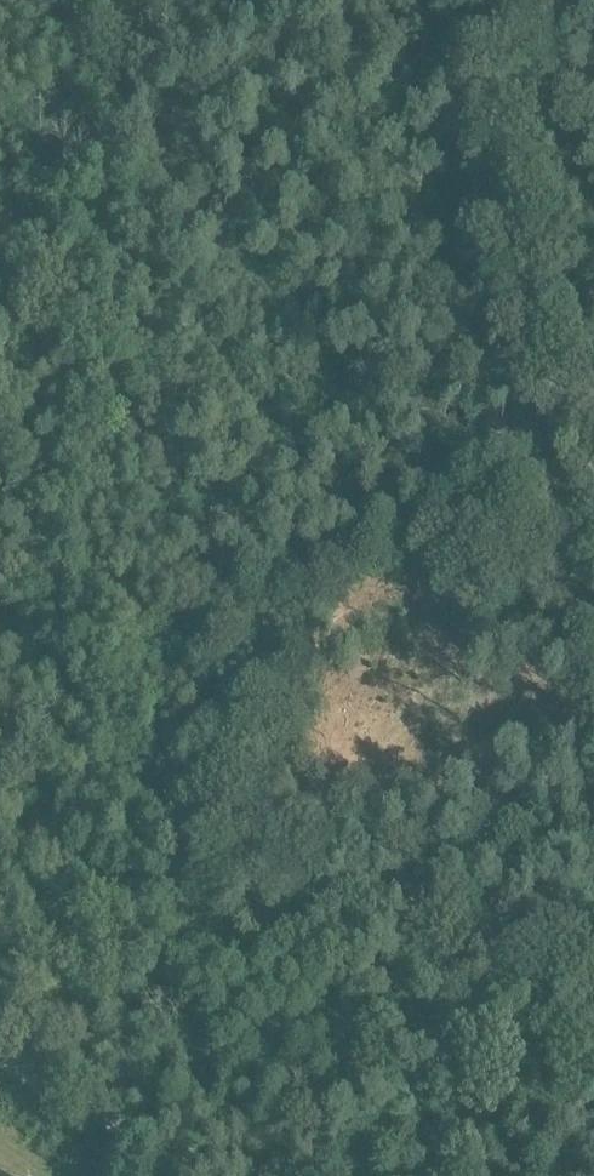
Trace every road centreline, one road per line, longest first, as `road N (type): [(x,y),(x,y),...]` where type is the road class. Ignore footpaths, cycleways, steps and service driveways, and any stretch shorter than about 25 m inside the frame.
road 1 (tertiary): [(593,492),(510,256),(498,187),(500,0)]
road 2 (unclassified): [(244,1175),(155,1143),(0,1057)]

